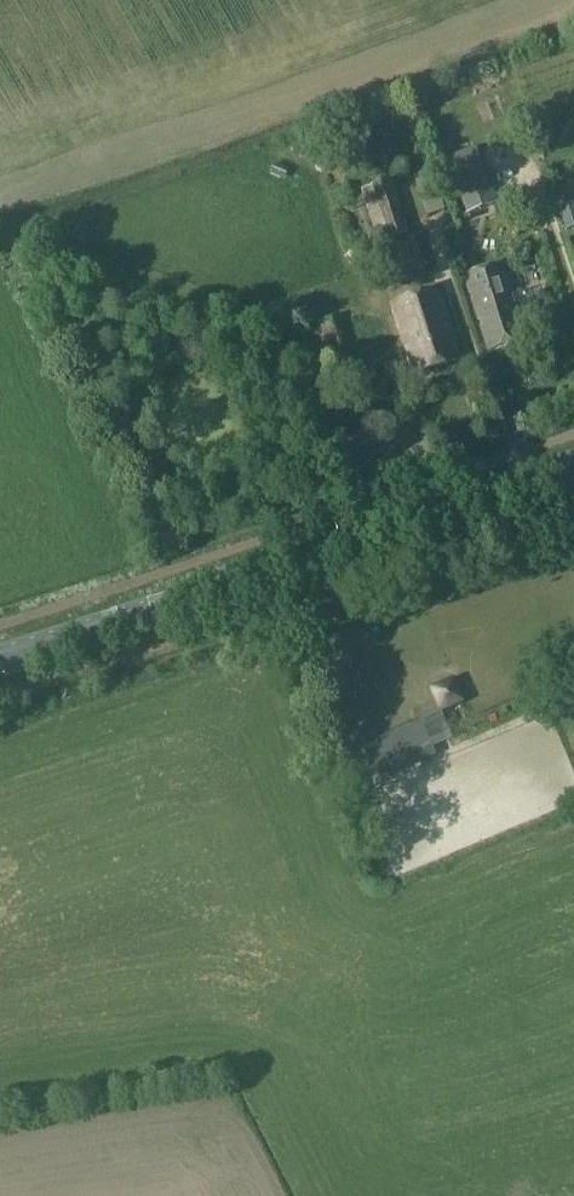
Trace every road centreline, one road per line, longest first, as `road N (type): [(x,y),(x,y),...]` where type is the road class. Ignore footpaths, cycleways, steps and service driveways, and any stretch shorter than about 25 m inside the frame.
road 1 (secondary): [(0,659),(573,468)]

